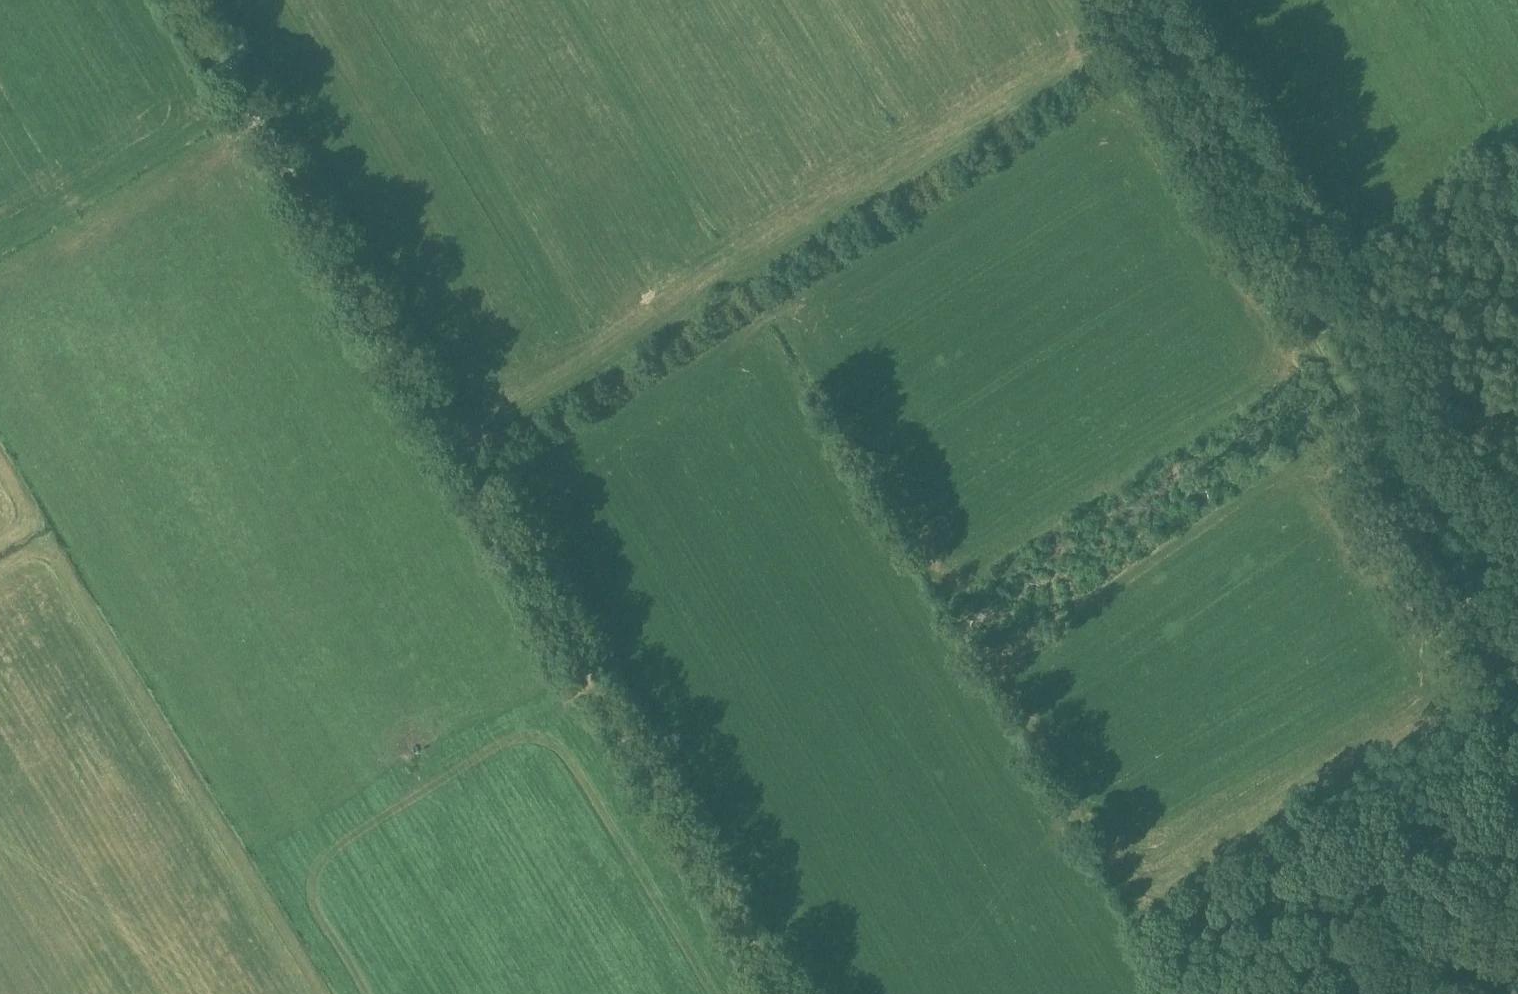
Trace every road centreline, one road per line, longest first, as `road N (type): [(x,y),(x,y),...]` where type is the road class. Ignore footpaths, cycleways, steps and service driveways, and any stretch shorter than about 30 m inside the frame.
road 1 (track): [(182,0),(782,993)]
road 2 (track): [(1112,0),(1317,337)]
road 3 (track): [(1317,337),(1517,667)]

